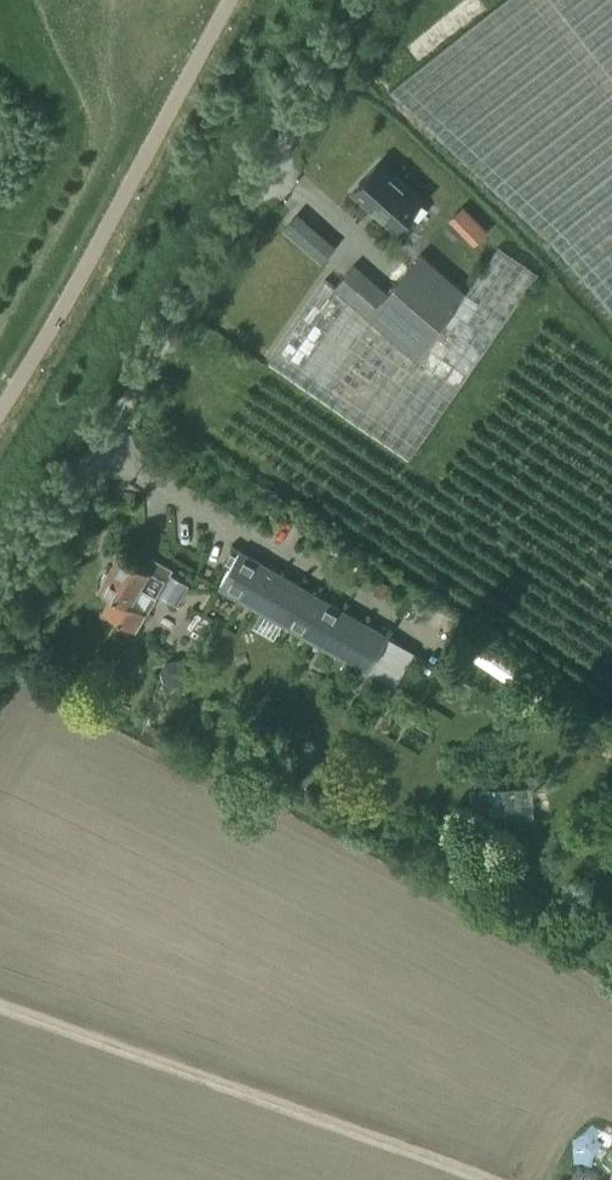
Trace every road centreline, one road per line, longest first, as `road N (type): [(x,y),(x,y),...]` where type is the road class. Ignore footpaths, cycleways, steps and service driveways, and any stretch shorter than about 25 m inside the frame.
road 1 (unclassified): [(0,607),(367,0)]
road 2 (track): [(0,996),(413,1143),(495,1179)]

